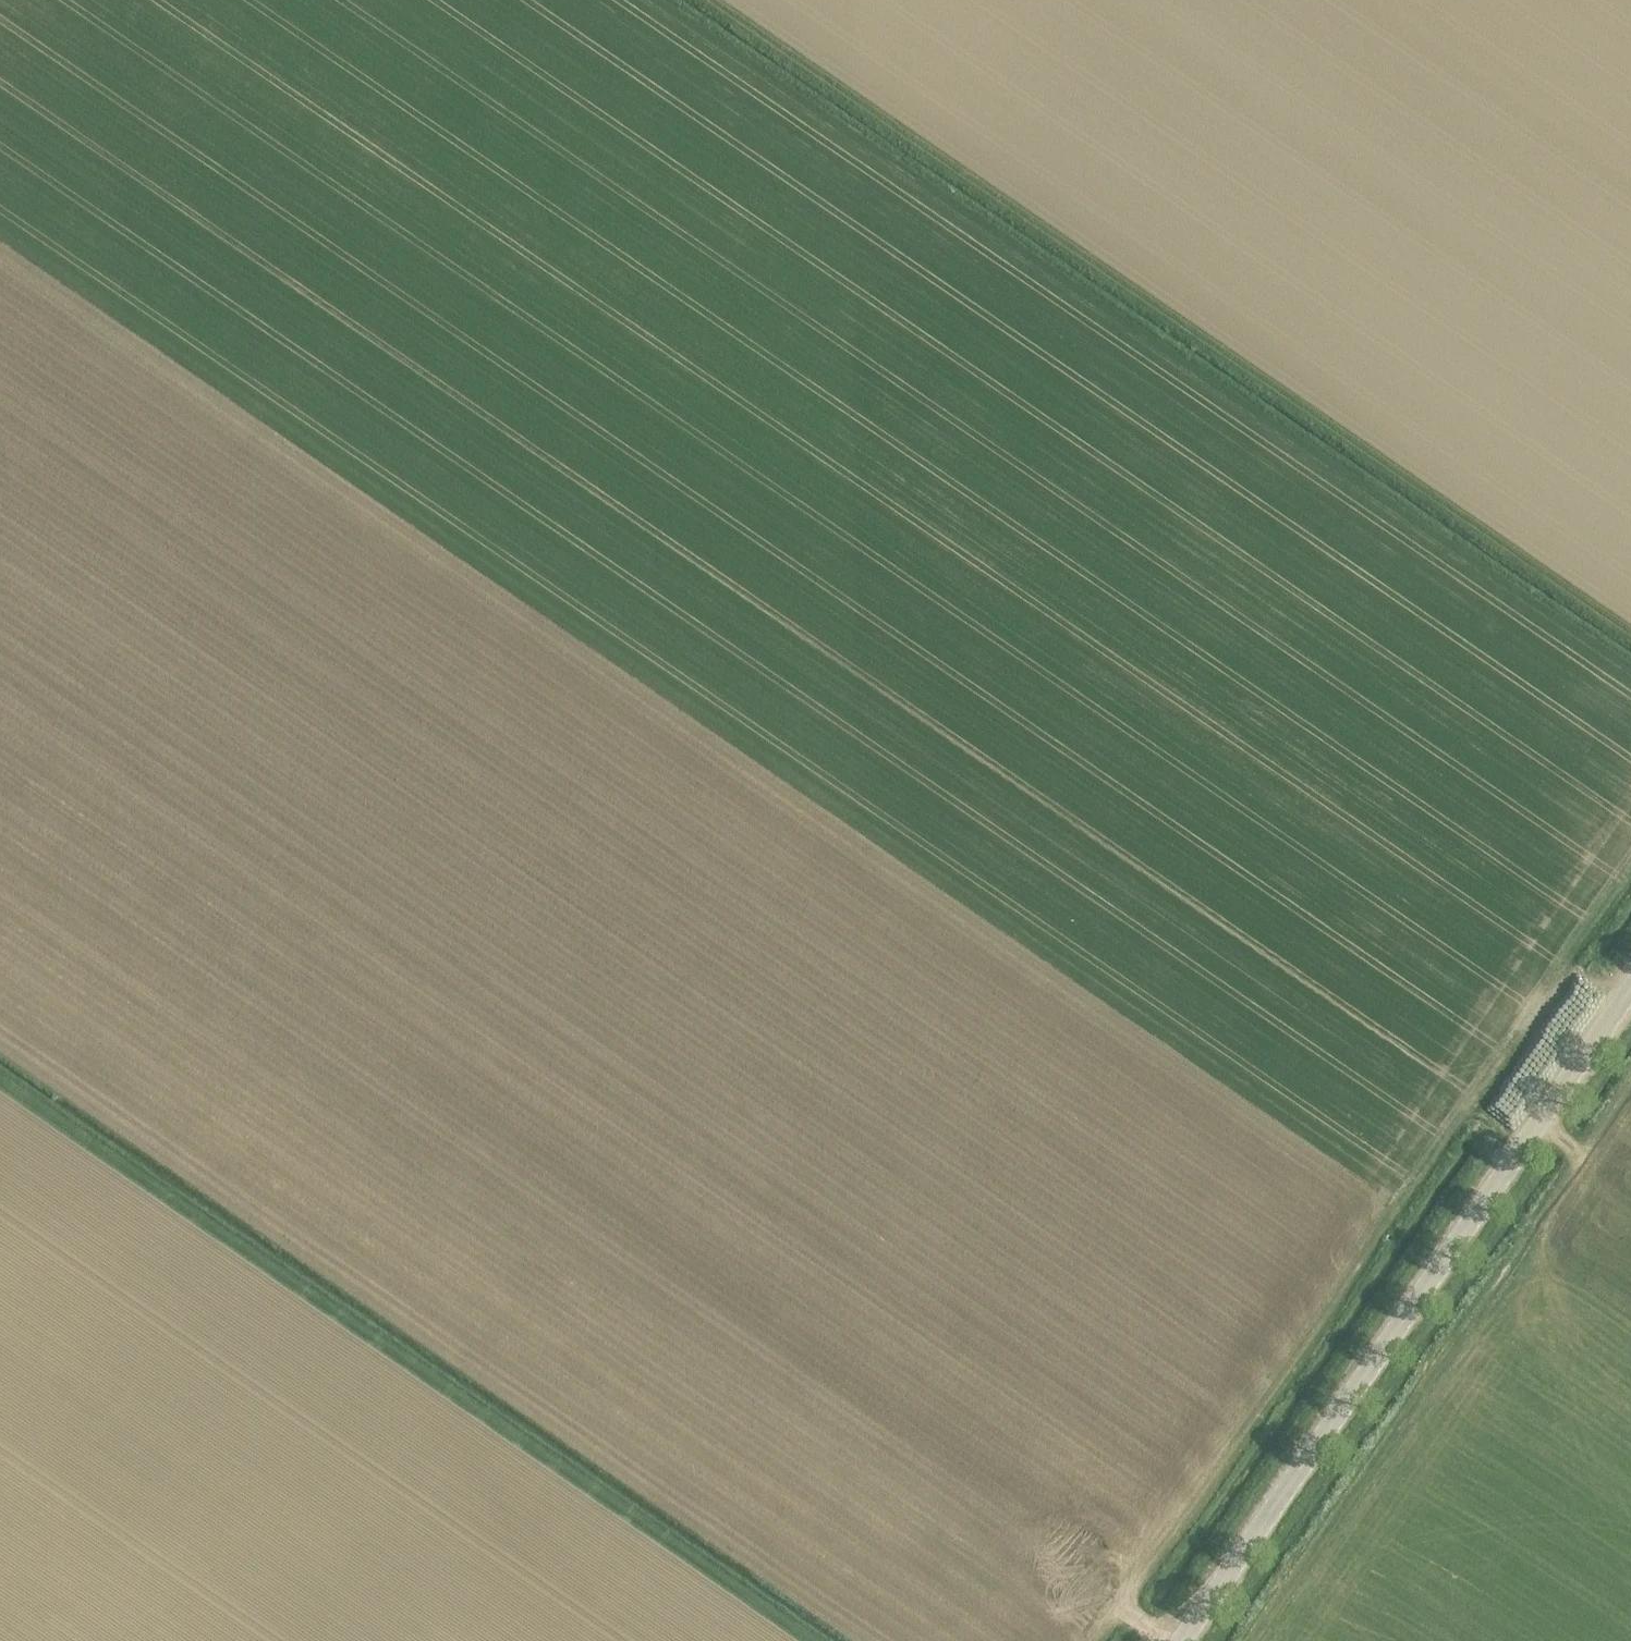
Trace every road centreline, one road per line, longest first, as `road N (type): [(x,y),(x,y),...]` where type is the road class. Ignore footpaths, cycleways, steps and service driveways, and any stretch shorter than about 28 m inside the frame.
road 1 (unclassified): [(1174,1640),(1630,985)]

